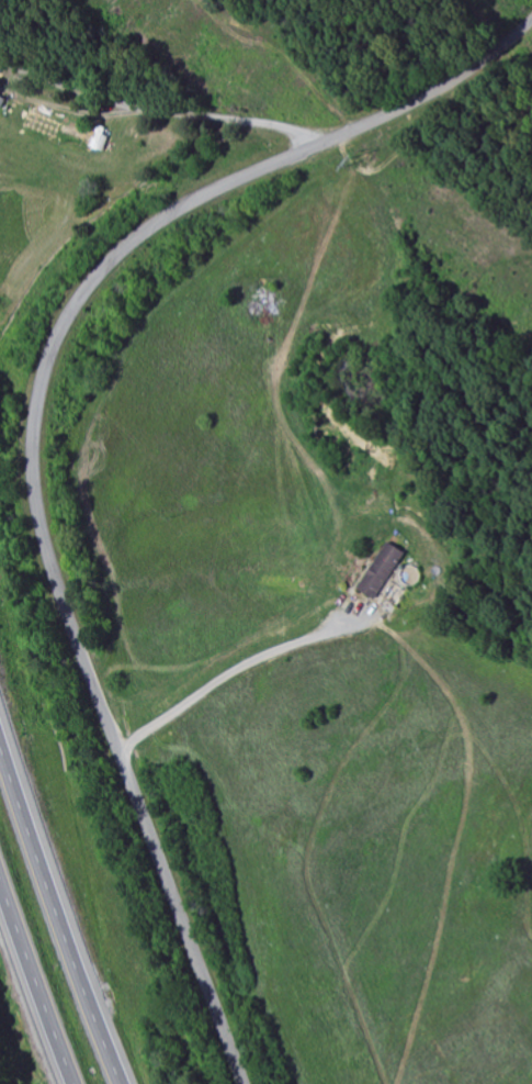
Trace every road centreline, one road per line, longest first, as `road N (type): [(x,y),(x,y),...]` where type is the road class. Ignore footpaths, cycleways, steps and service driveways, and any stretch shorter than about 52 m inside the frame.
road 1 (tertiary): [(243,1083),(48,552),(34,468),(44,383),(70,317),(142,237),(210,195),(433,98),(531,23)]
road 2 (motorway): [(122,1083),(0,736)]
road 3 (residential): [(268,80),(208,86),(0,27)]
road 4 (motorway): [(0,892),(69,1083)]
road 5 (residential): [(433,98),(268,80)]

